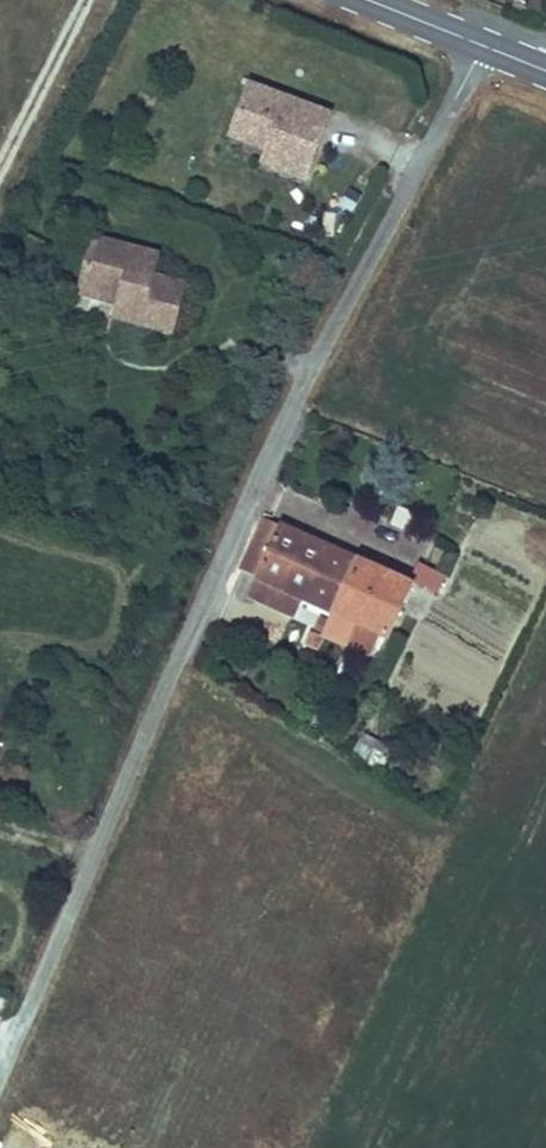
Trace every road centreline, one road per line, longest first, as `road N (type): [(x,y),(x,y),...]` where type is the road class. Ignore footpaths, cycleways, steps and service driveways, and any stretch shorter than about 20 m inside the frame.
road 1 (residential): [(0,1087),(290,404),(483,45)]
road 2 (primary): [(483,45),(371,0)]

